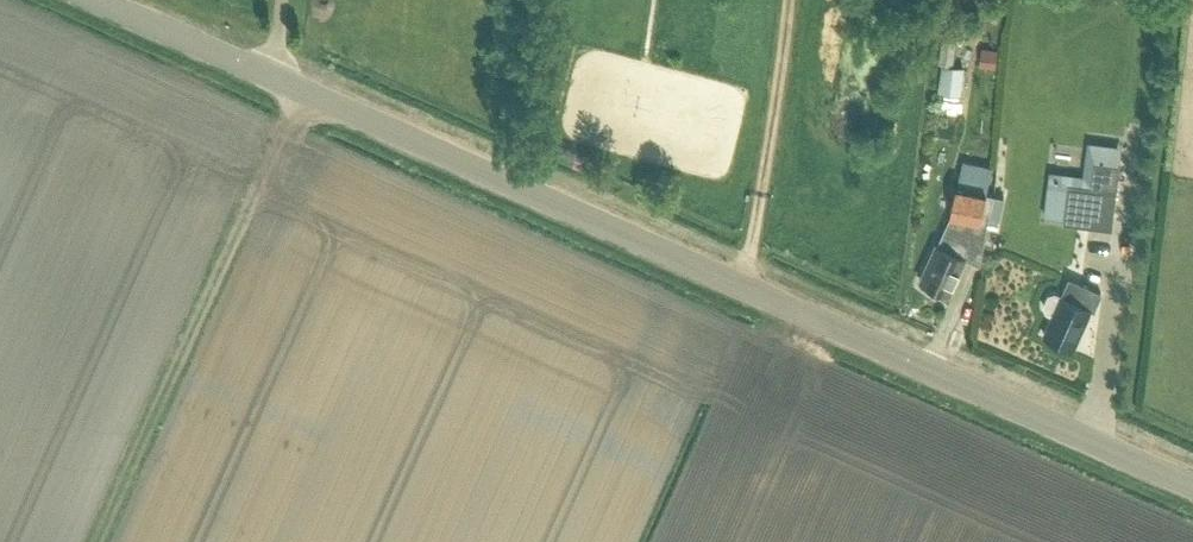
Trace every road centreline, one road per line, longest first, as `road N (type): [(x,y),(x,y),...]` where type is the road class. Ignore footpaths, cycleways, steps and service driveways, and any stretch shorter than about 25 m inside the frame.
road 1 (unclassified): [(1192,482),(102,0)]
road 2 (track): [(293,85),(87,541)]

